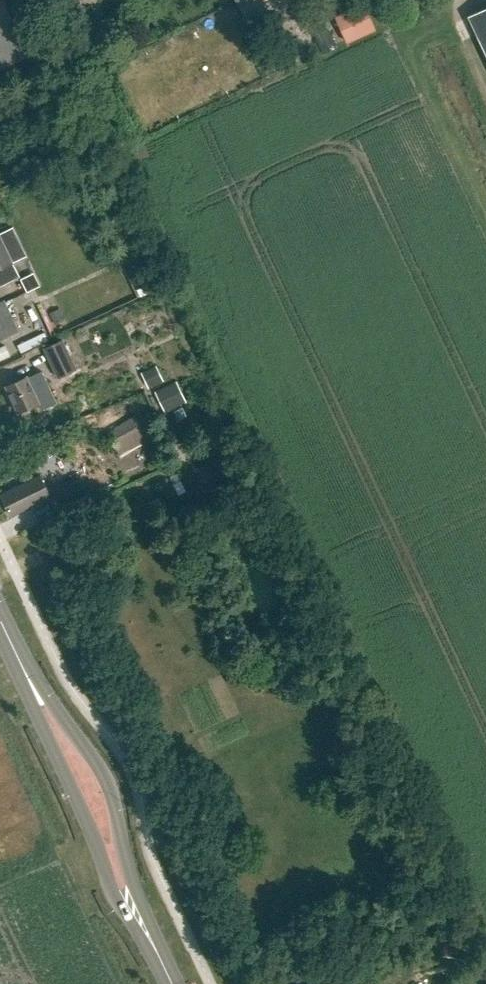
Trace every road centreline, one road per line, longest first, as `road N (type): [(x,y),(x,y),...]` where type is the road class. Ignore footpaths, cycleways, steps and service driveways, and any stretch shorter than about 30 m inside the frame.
road 1 (primary): [(163,965),(90,757),(27,677)]
road 2 (primary): [(27,677),(123,905),(163,965)]

